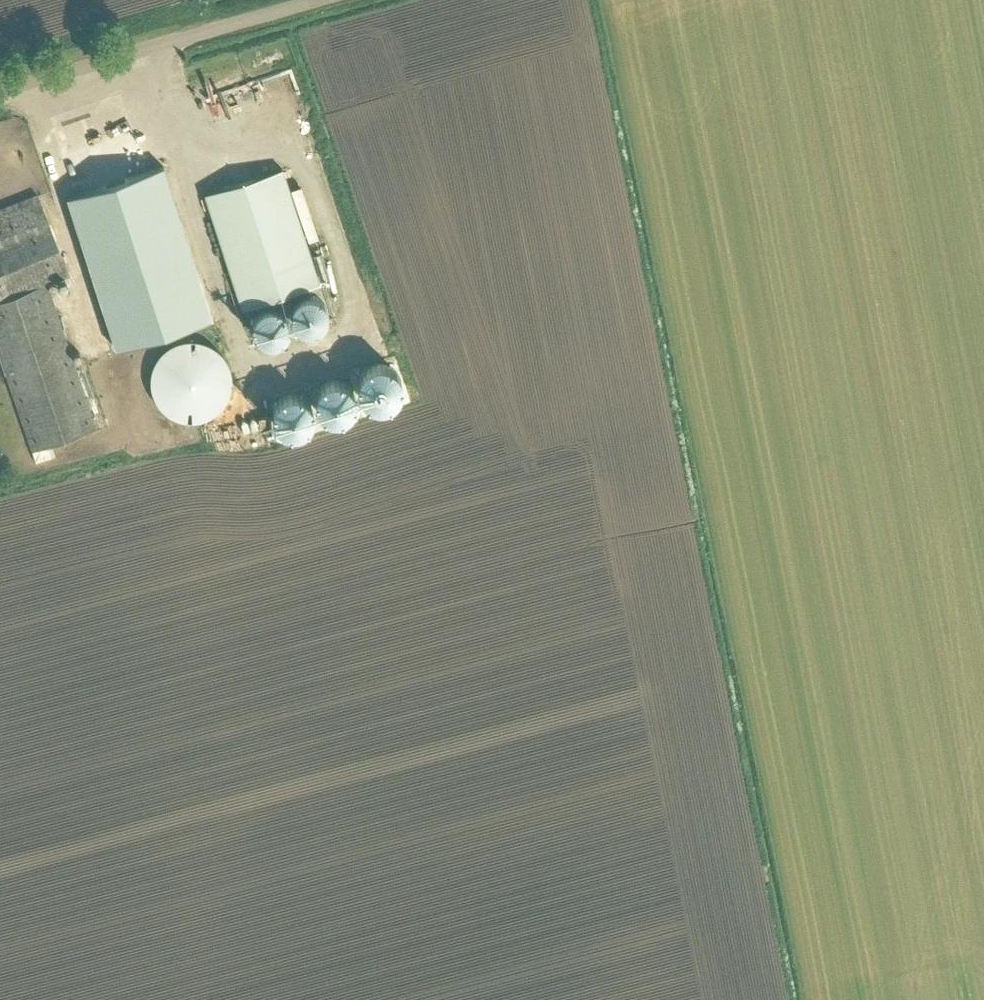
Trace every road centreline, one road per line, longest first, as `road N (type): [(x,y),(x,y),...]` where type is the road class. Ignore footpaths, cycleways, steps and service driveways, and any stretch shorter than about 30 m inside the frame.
road 1 (unclassified): [(316,0),(0,90)]

